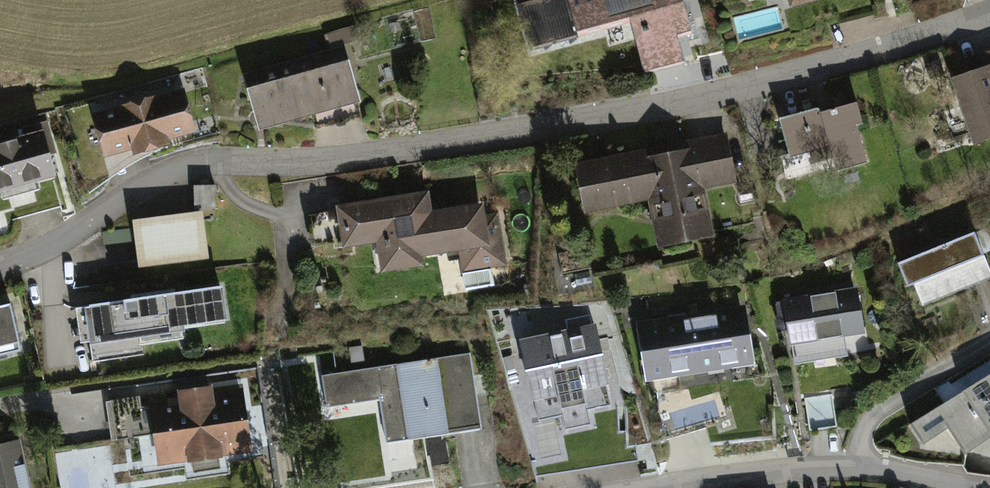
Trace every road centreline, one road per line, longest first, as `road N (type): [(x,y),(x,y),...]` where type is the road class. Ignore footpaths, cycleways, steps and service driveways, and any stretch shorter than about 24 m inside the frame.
road 1 (residential): [(0,263),(47,249),(153,177),(208,161),(280,164),(420,148),(681,101),(989,14)]
road 2 (residential): [(662,487),(780,470),(868,467),(972,487)]

